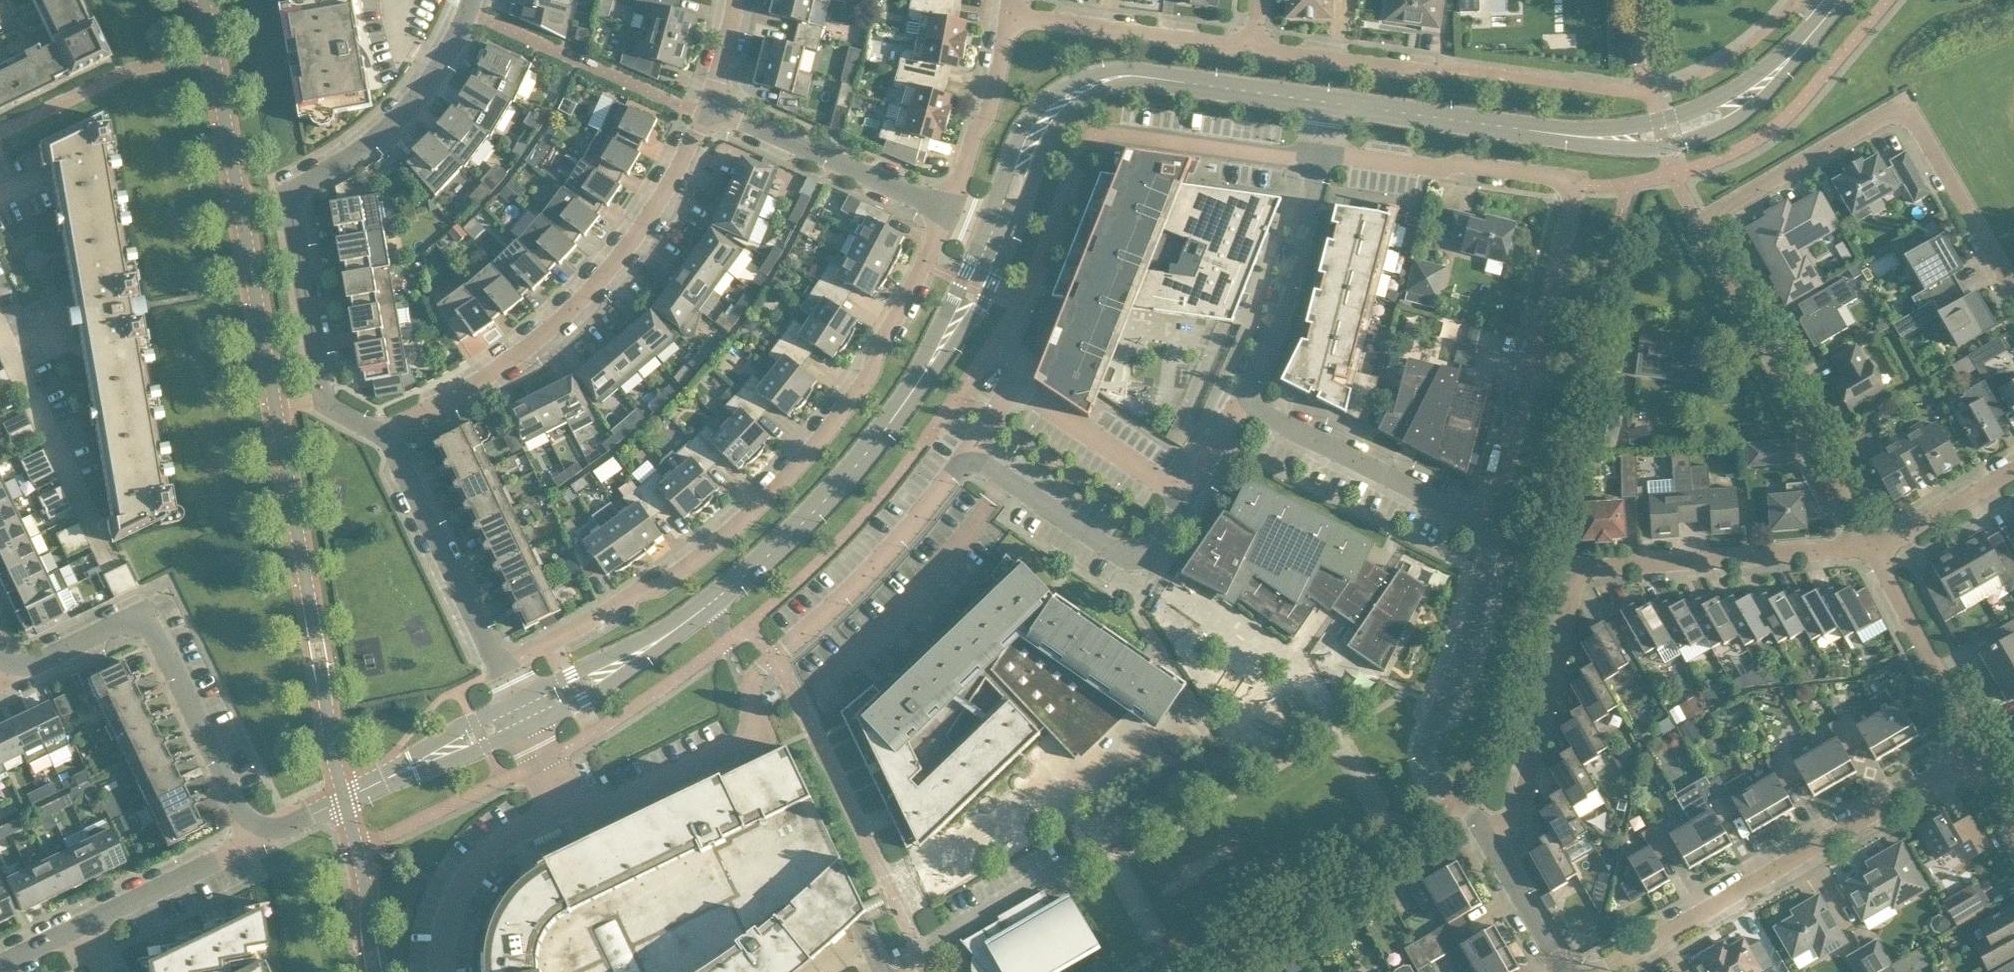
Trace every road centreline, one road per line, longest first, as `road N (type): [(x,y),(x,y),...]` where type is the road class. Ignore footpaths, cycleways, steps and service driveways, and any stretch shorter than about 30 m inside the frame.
road 1 (residential): [(1876,546),(1702,221),(1892,110),(1916,116),(2013,289)]
road 2 (tertiary): [(520,714),(630,658),(719,599),(845,479),(944,342),(1002,227)]
road 3 (residential): [(499,670),(689,564),(776,489),(844,408),(951,210)]
road 4 (residential): [(1485,537),(1574,181),(1354,155),(1317,159)]
road 5 (residential): [(1487,836),(1515,816),(1576,587),(1590,571),(1876,546)]
road 6 (tertiary): [(1329,103),(1644,137),(1751,93),(1842,0)]
road 7 (residential): [(393,443),(326,407),(294,214),(303,186),(413,105),(470,0)]
road 8 (residential): [(393,443),(510,368),(596,292),(657,216),(716,110)]
road 9 (residential): [(1599,971),(1985,746)]
road 10 (tertiary): [(1002,227),(1028,149),(1054,110),(1086,87),(1133,75),(1329,103)]
road 11 (residential): [(257,826),(241,812),(145,622),(127,622),(23,670),(8,665)]
road 12 (residential): [(1487,836),(1432,770),(1426,738),(1482,602),(1485,537)]
road 13 (residential): [(1485,537),(1465,515),(1244,400)]
road 14 (residential): [(279,828),(520,714)]
road 15 (residential): [(951,210),(716,110)]
road 16 (residential): [(1244,400),(1293,283),(1317,159)]
road 17 (residential): [(1260,49),(1011,14)]
road 18 (residential): [(499,670),(393,443)]
road 19 (residential): [(1985,746),(1876,546)]
road 20 (residential): [(1317,159),(1108,133)]
road 21 (residential): [(257,826),(239,850),(78,924)]
road 22 (residential): [(951,210),(998,87),(1011,14)]
road 23 (residential): [(1430,73),(1260,49)]
road 24 (residential): [(1876,546),(2013,470)]
road 25 (residential): [(1565,971),(1487,836)]
road 26 (residential): [(1166,535),(1244,400)]

